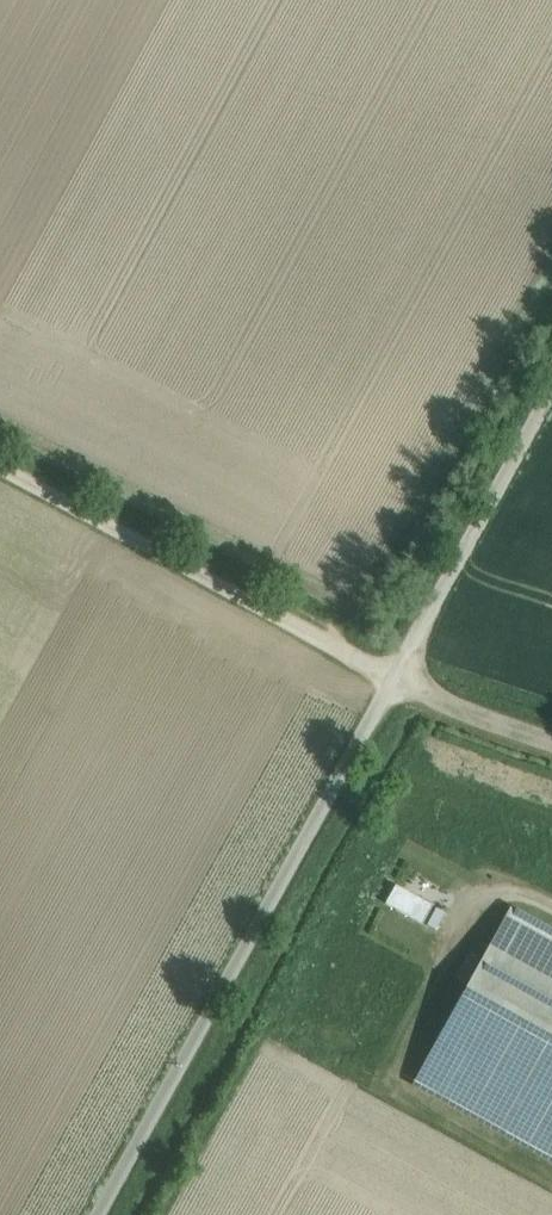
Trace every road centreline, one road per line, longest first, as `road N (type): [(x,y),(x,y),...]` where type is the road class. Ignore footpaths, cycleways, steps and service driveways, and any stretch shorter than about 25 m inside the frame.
road 1 (track): [(551,403),(103,1214)]
road 2 (track): [(551,1181),(425,1109),(404,1081),(405,1057),(471,902),(489,889),(515,888),(551,909)]
road 3 (track): [(397,689),(0,466)]
road 4 (track): [(397,689),(551,737)]

